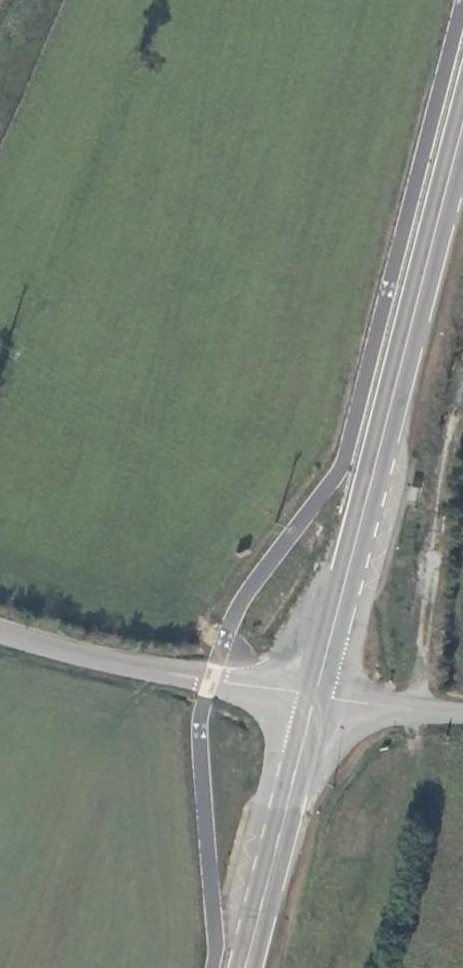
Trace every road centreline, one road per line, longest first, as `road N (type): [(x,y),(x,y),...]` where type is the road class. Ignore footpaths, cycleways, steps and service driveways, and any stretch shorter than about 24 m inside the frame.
road 1 (secondary): [(436,229),(315,695)]
road 2 (unclassified): [(0,633),(207,680),(315,695)]
road 3 (secondary): [(315,695),(246,967)]
road 4 (unclassified): [(315,695),(462,713)]

